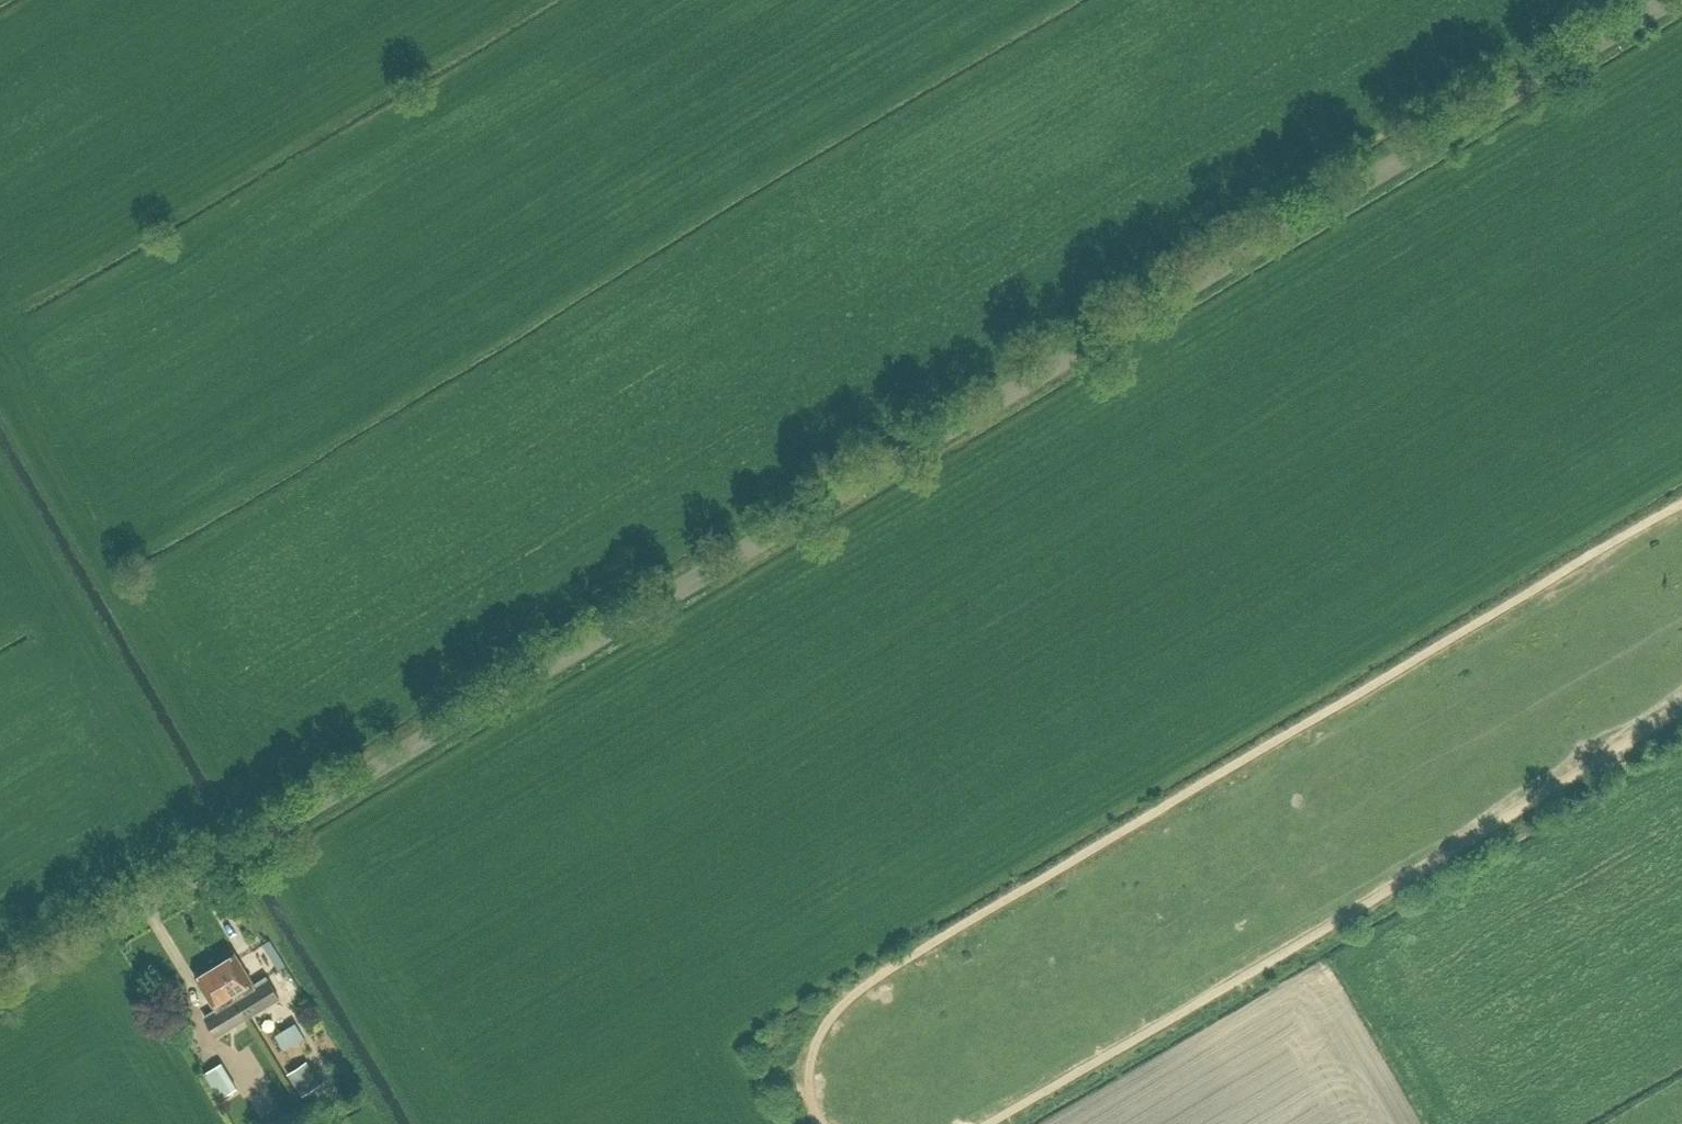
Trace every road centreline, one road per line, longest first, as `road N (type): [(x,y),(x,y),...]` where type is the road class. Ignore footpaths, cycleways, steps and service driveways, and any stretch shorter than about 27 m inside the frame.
road 1 (tertiary): [(0,993),(1668,0)]

